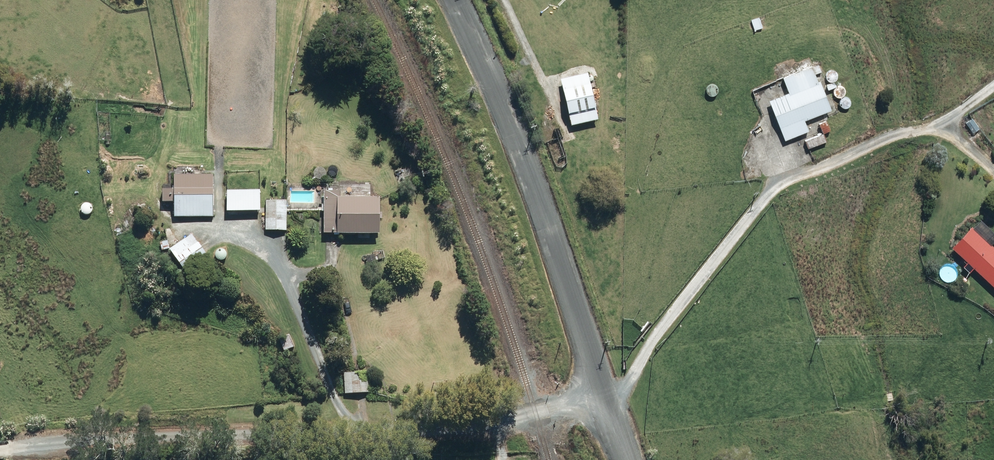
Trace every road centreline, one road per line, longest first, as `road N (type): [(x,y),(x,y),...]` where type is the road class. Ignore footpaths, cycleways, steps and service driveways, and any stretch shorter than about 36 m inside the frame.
road 1 (unclassified): [(0,454),(539,414),(600,397)]
road 2 (unclassified): [(453,0),(523,157),(600,397)]
road 3 (unclassified): [(600,397),(993,355)]

